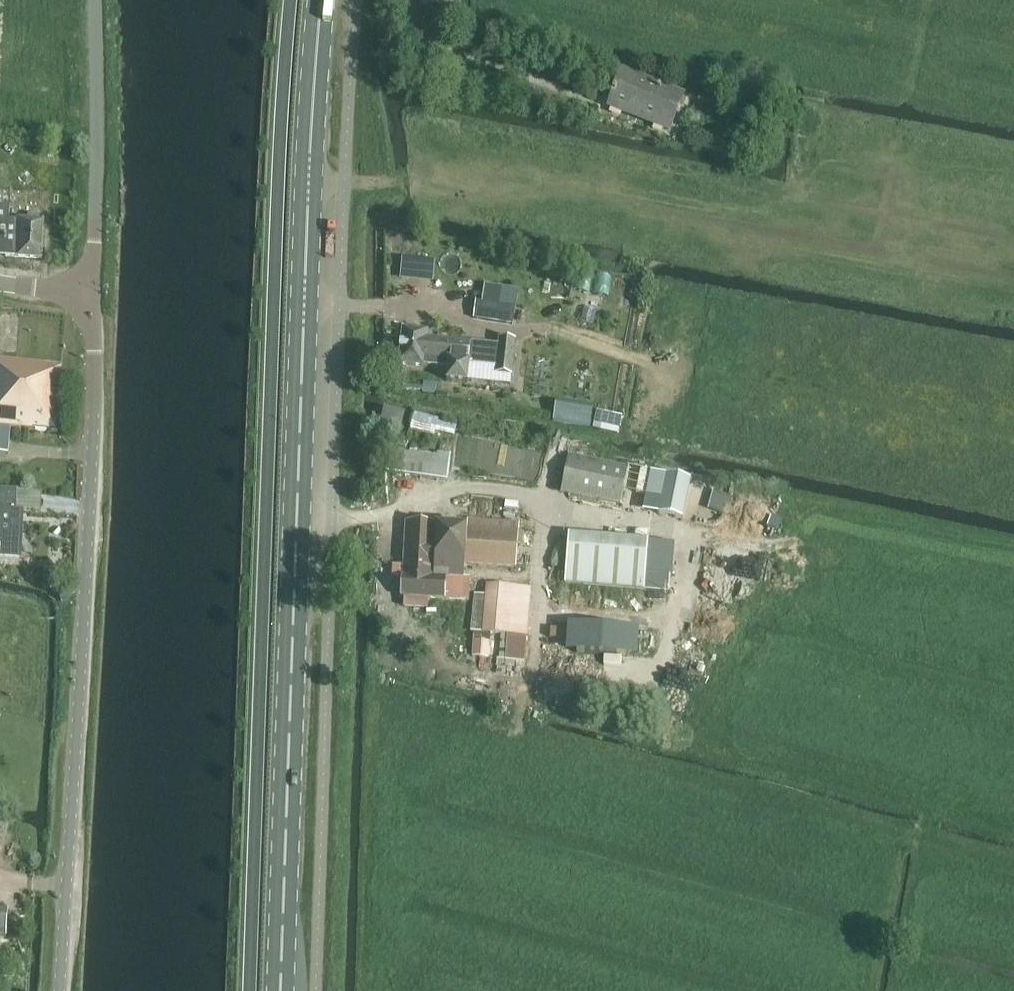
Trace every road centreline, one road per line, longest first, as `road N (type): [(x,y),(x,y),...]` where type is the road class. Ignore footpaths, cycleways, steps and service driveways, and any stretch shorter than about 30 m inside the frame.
road 1 (primary): [(281,990),(321,0)]
road 2 (unclassified): [(60,990),(92,452),(92,298)]
road 3 (unclassified): [(92,298),(97,0)]

